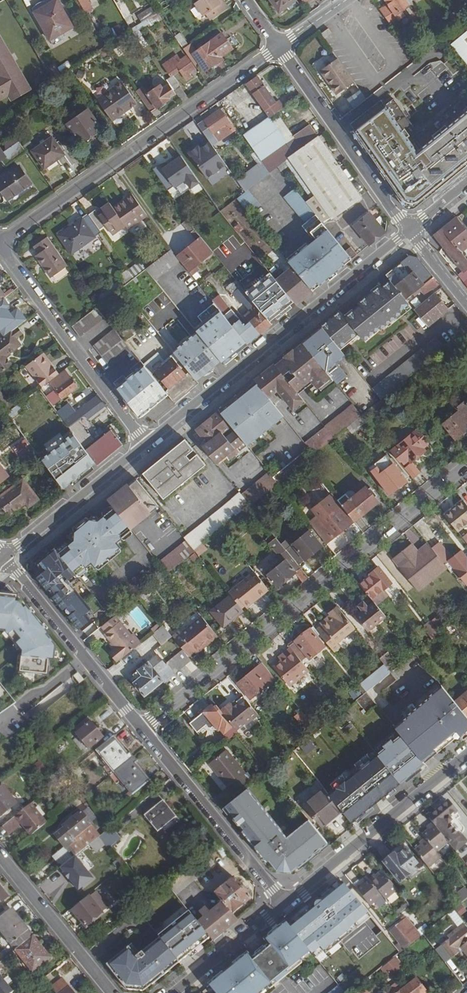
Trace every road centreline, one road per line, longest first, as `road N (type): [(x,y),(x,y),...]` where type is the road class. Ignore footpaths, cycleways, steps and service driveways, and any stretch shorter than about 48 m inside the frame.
road 1 (residential): [(466,466),(143,729)]
road 2 (residential): [(280,47),(0,247)]
road 3 (tertiary): [(410,232),(150,445)]
road 4 (residential): [(0,247),(150,445)]
road 5 (tertiary): [(285,904),(466,756)]
road 6 (residential): [(410,232),(280,47)]
road 7 (residential): [(285,904),(143,729)]
road 8 (residential): [(143,729),(6,559)]
road 9 (tertiary): [(150,445),(6,559)]
road 10 (residential): [(0,857),(110,992)]
road 11 (tertiary): [(174,992),(285,904)]

